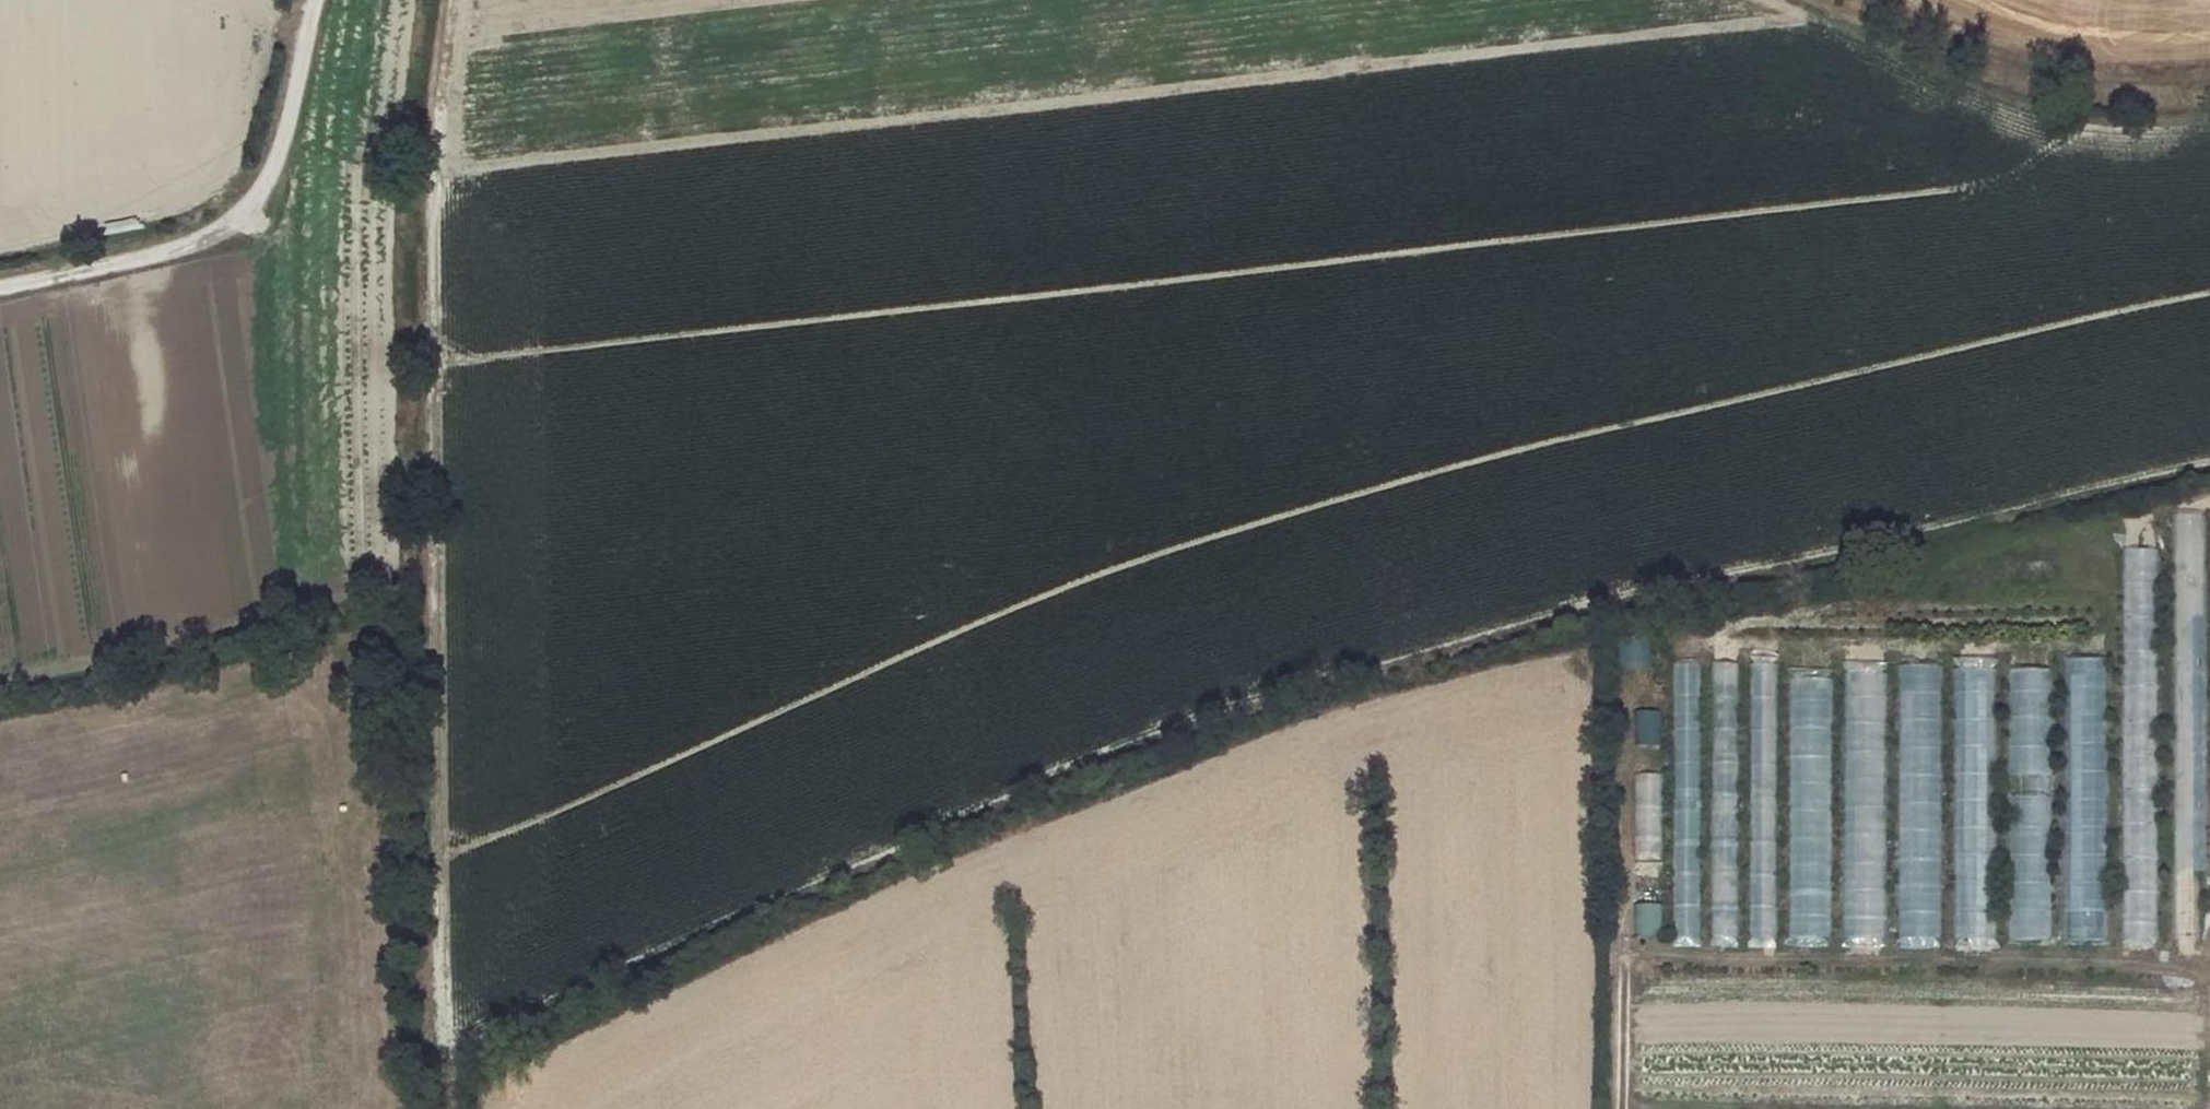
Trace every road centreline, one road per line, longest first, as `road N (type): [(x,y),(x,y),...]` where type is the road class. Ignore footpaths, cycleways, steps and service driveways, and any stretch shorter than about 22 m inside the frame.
road 1 (track): [(0,288),(163,253),(244,210),(282,141),(315,0)]

